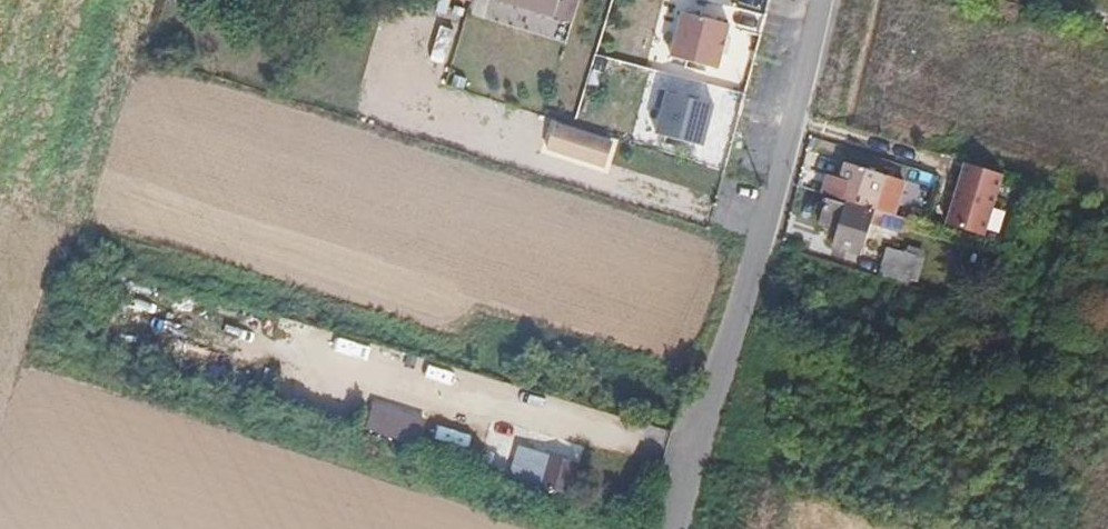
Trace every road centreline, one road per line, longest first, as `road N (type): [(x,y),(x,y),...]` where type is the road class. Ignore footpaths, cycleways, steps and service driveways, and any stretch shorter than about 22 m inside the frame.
road 1 (residential): [(820,0),(781,174),(679,528)]

